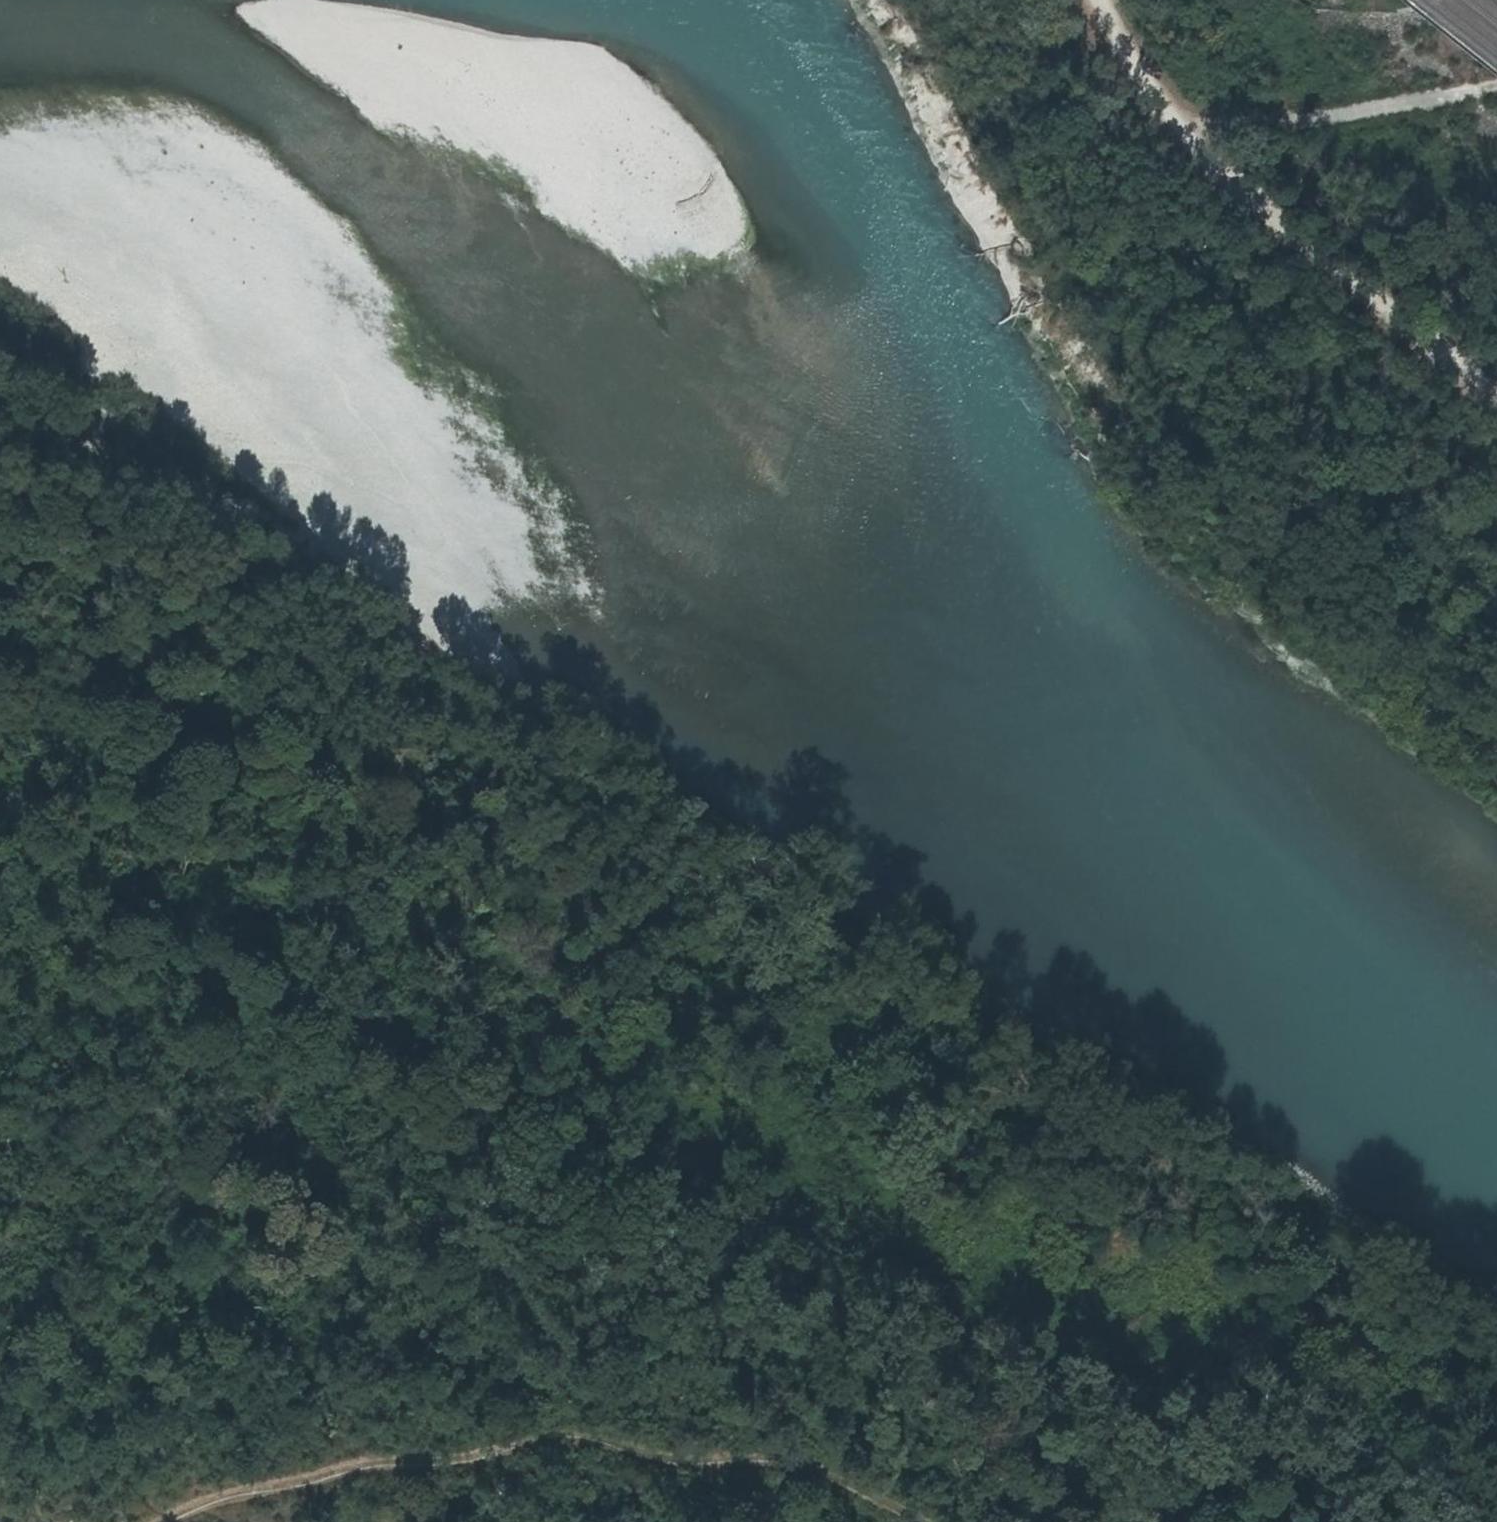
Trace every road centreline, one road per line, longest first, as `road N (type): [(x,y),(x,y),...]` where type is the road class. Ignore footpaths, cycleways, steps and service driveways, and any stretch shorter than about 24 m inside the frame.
road 1 (track): [(162,1521),(216,1500),(363,1463),(442,1461),(554,1433),(602,1430),(646,1449),(782,1458),(931,1521)]
road 2 (track): [(1101,0),(1132,68),(1272,222),(1496,392)]

